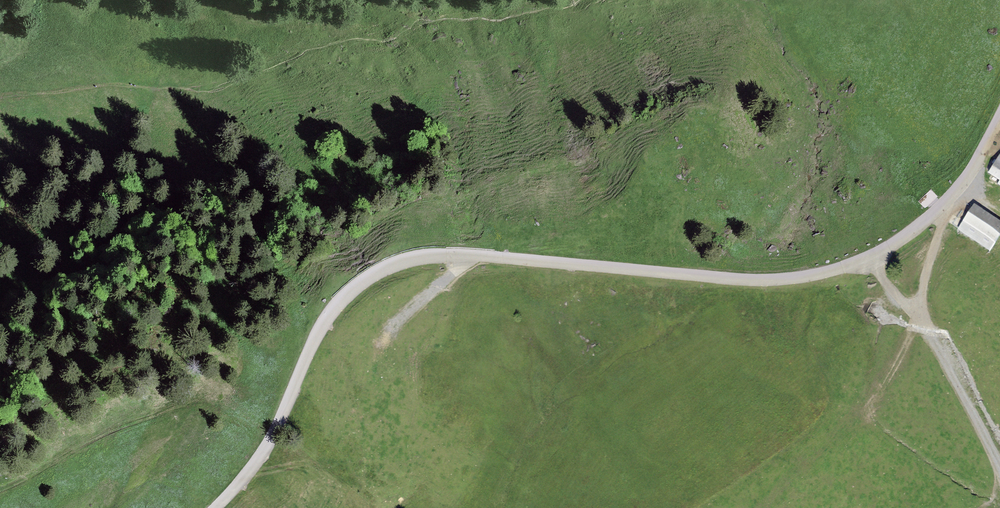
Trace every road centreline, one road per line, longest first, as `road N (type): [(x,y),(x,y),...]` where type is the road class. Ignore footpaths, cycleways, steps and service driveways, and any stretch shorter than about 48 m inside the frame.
road 1 (track): [(999,116),(946,204),(886,249),(820,273),(724,279),(455,253),(416,256),(372,274),(326,319),(265,450),(216,507)]
road 2 (track): [(863,260),(917,312),(999,462)]
road 3 (track): [(473,254),(383,335)]

